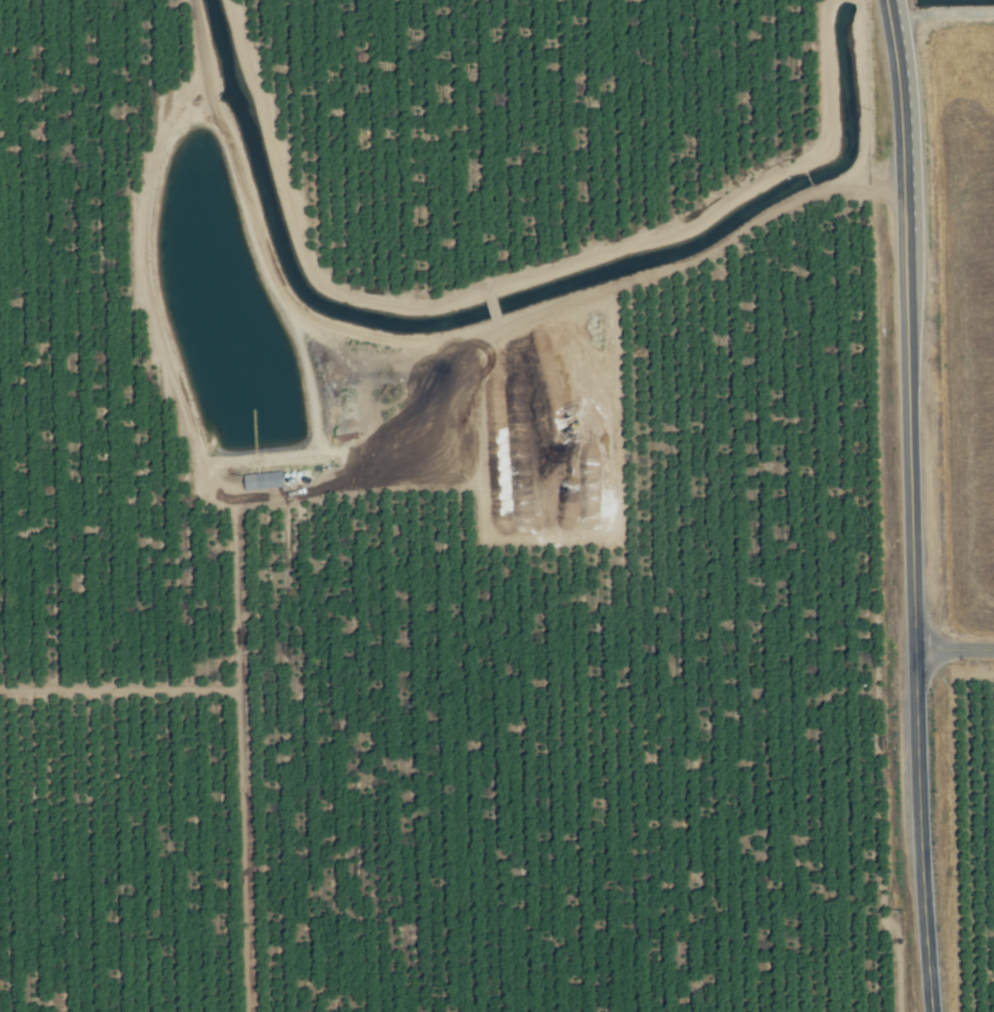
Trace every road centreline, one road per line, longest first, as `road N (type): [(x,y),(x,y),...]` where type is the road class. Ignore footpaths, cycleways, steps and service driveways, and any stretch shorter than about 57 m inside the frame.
road 1 (secondary): [(933,1011),(911,650),(894,0)]

